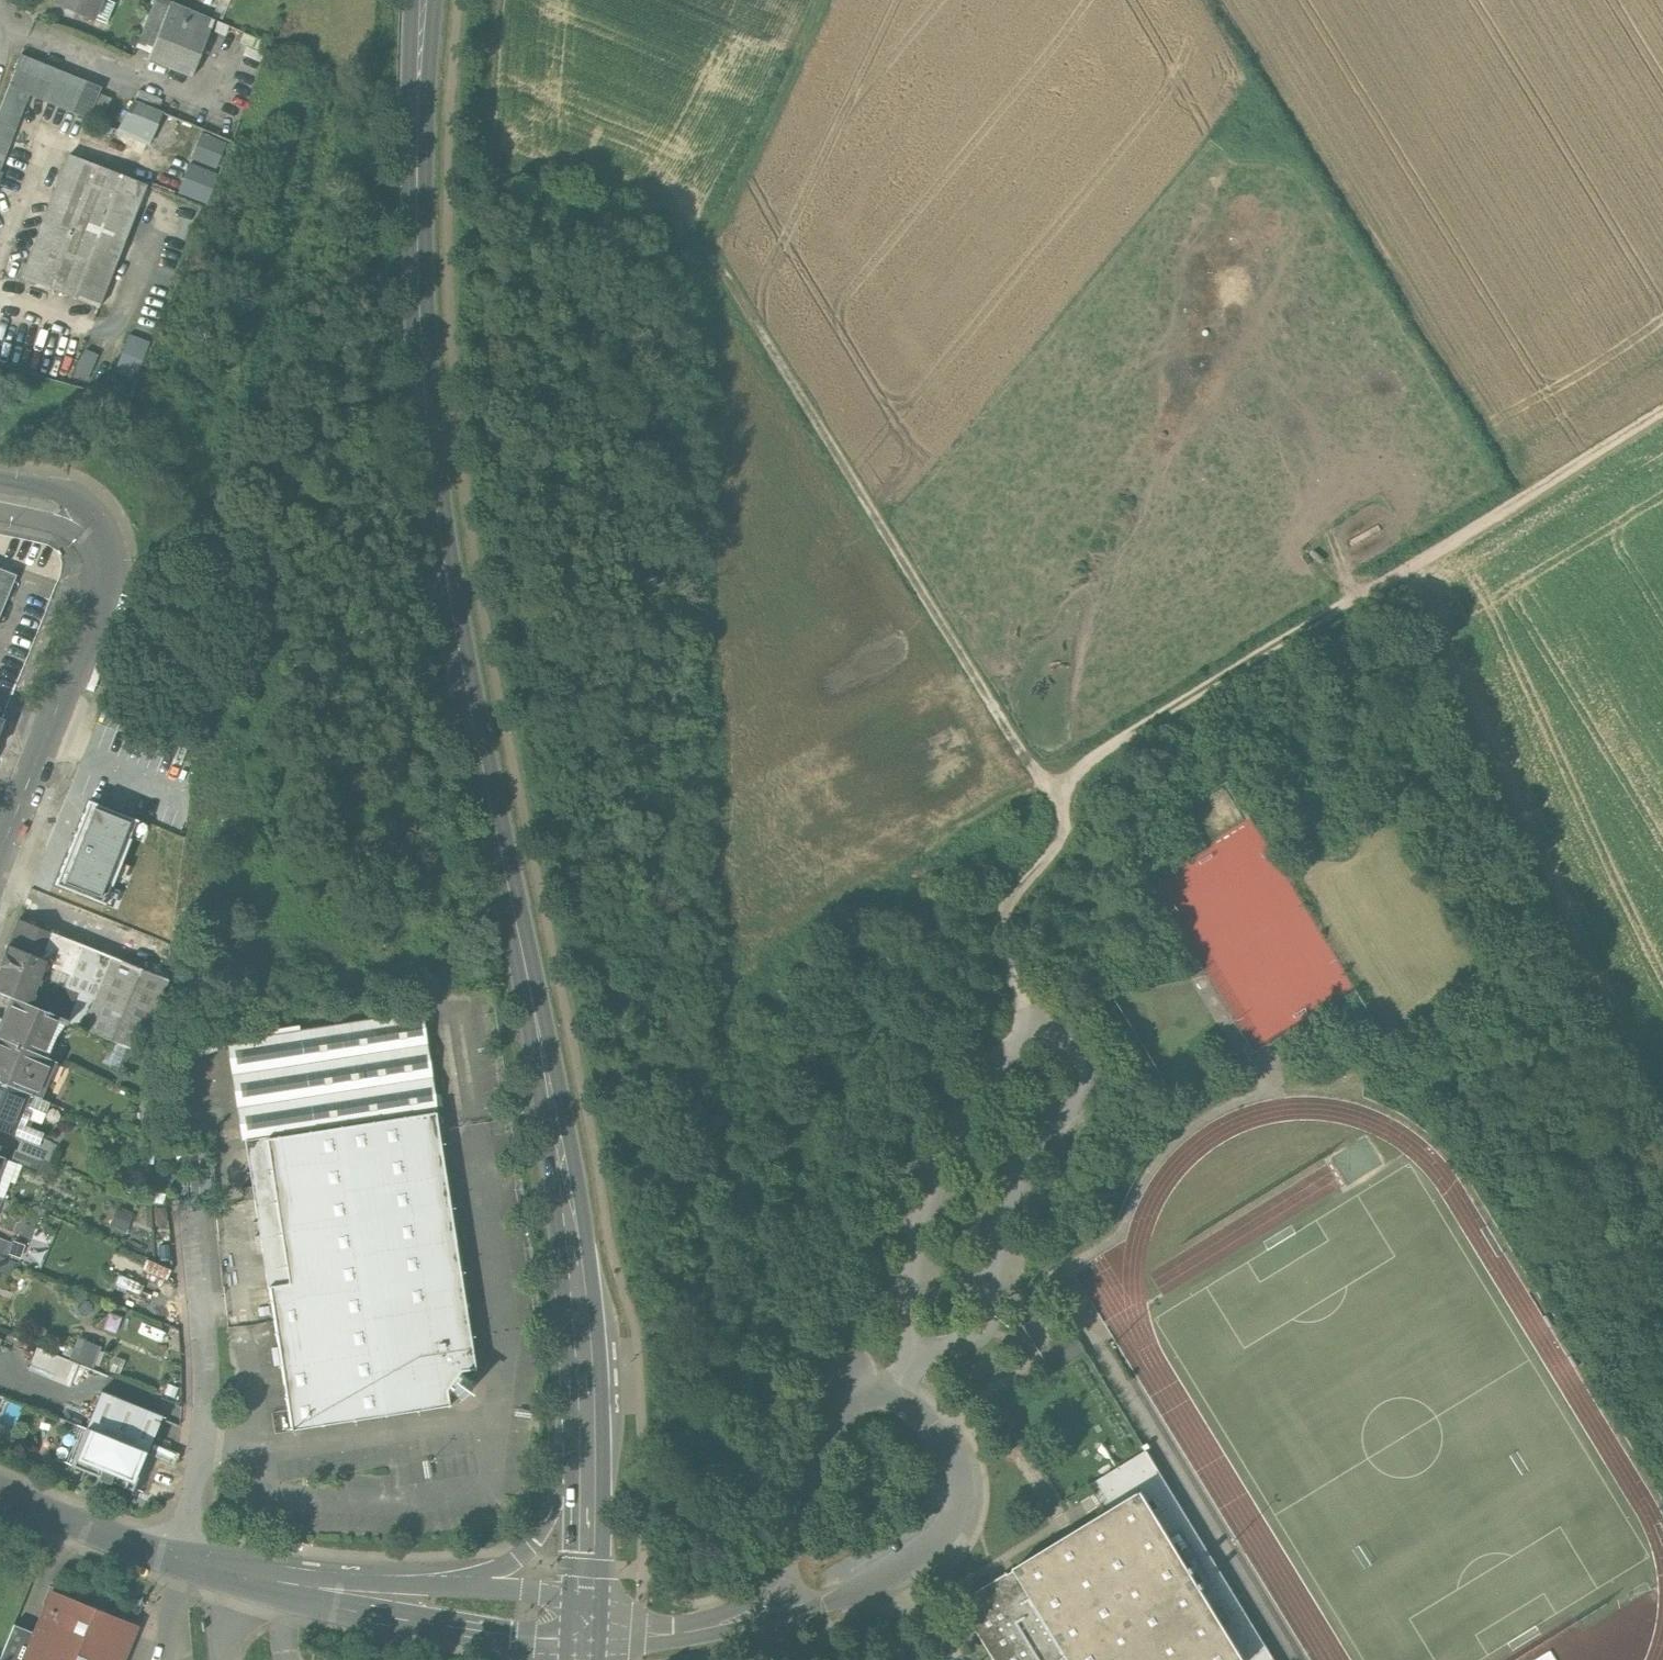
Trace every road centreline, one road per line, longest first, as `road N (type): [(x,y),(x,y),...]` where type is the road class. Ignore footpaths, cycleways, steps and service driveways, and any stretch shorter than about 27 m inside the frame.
road 1 (primary): [(592,1396),(569,1185),(458,641),(433,472),(417,265),(424,0)]
road 2 (track): [(1024,1011),(1004,924),(1048,858),(1064,812),(1061,791),(1043,784),(705,244),(625,219),(502,162),(500,0)]
road 3 (track): [(1662,413),(1043,784)]
road 4 (unclassified): [(704,1630),(813,1616),(896,1577),(943,1540),(957,1506),(954,1471),(920,1414),(894,1397),(864,1394),(833,1408),(814,1437),(779,1571),(749,1599)]
road 5 (residential): [(0,846),(106,585),(89,523),(60,502),(0,492)]
road 6 (unclassified): [(183,1556),(201,1456),(202,1350),(187,1203)]
road 7 (unclassified): [(592,1396),(538,1543),(524,1557),(420,1601)]
road 8 (track): [(705,244),(824,0)]
road 9 (primary): [(588,1627),(592,1396)]
road 10 (unclassified): [(0,1490),(183,1556)]
road 11 (unclassified): [(236,1570),(420,1601)]
road 12 (unclassified): [(420,1601),(588,1627)]

